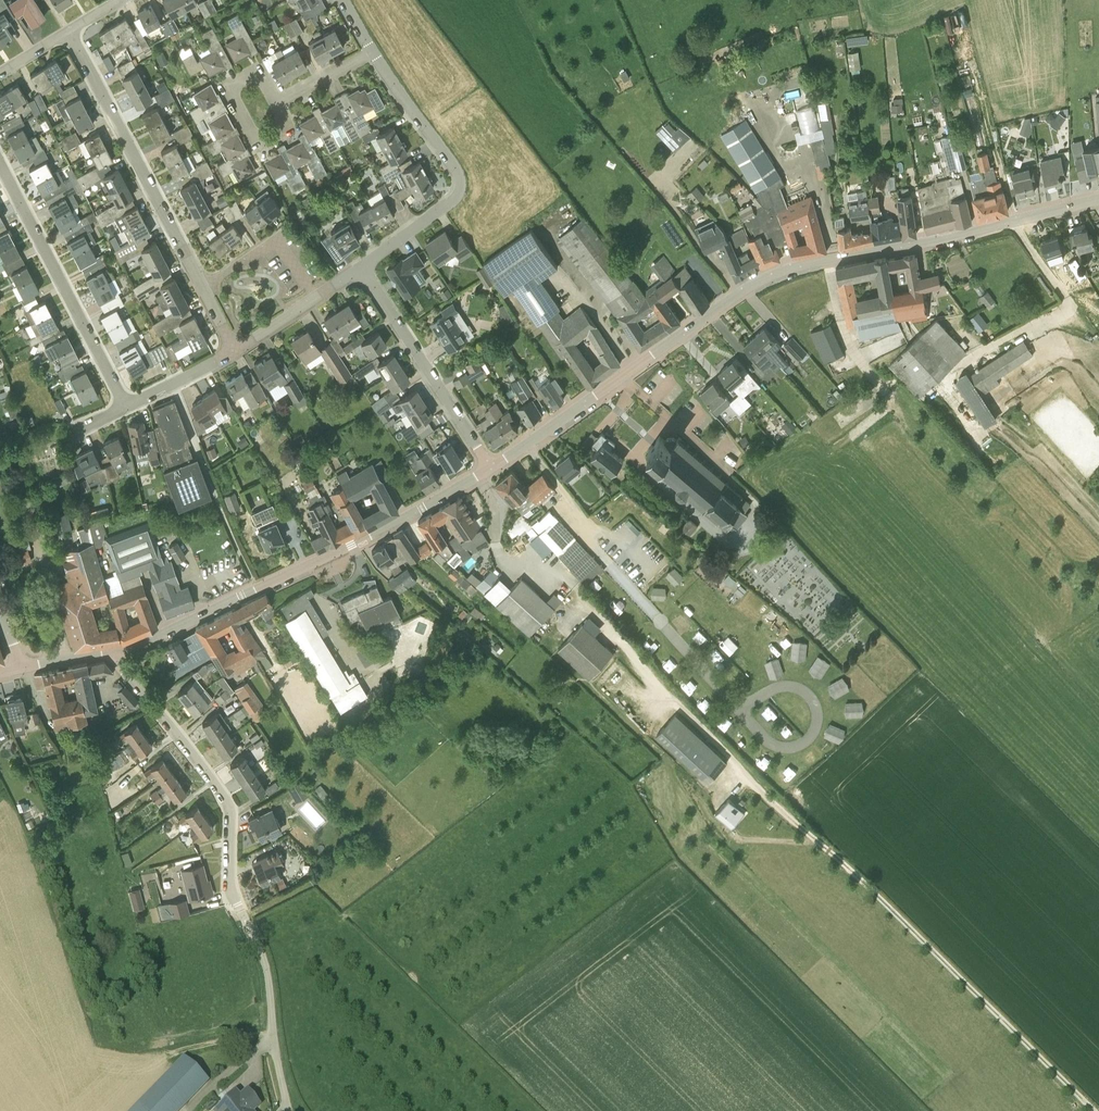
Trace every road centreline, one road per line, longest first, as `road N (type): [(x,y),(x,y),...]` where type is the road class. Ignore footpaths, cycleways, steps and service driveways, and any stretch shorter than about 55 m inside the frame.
road 1 (tertiary): [(490,467),(769,276),(1098,199)]
road 2 (unclassified): [(289,1110),(266,966),(231,888),(229,808),(115,651)]
road 3 (tertiary): [(115,651),(370,536),(490,467)]
road 4 (residential): [(235,350),(67,31)]
road 5 (residential): [(361,267),(449,202),(460,181),(373,51)]
road 6 (residential): [(125,407),(0,164)]
road 7 (residential): [(490,467),(361,267)]
road 8 (residential): [(235,350),(361,267)]
road 9 (residential): [(259,78),(230,91),(257,139),(282,126),(280,100)]
road 10 (residential): [(125,407),(235,350)]

